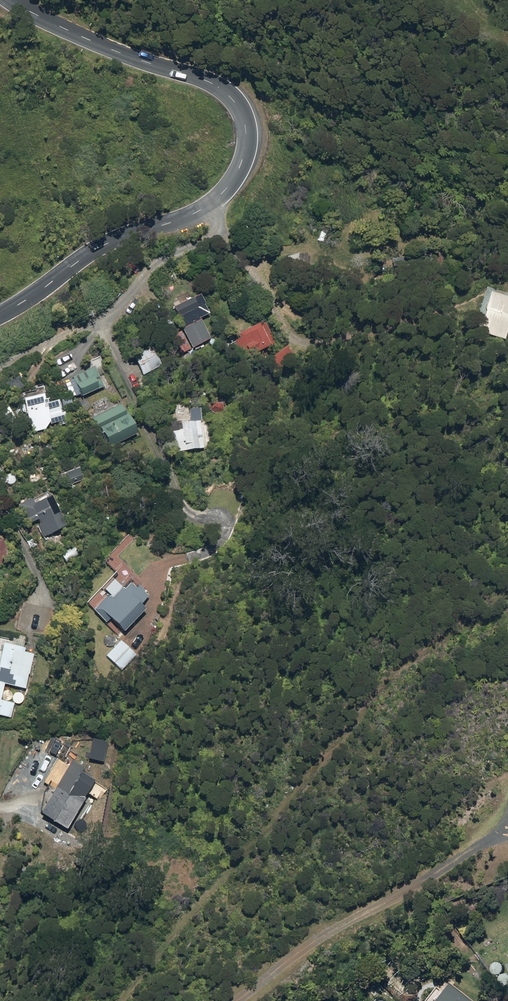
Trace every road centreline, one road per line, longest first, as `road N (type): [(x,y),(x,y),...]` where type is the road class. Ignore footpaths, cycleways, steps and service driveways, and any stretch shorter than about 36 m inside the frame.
road 1 (secondary): [(10,0),(118,53),(222,90),(241,111),(246,149),(234,180),(210,205),(99,248),(0,314)]

